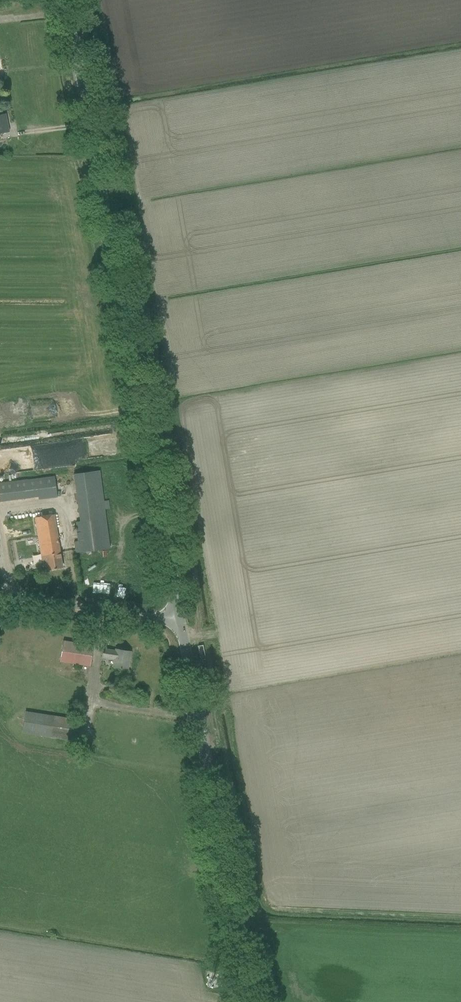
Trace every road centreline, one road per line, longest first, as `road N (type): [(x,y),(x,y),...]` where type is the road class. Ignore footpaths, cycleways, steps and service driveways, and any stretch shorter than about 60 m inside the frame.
road 1 (unclassified): [(180,619),(65,0)]
road 2 (unclassified): [(252,1001),(180,619)]
road 3 (unclassified): [(180,619),(0,593)]

